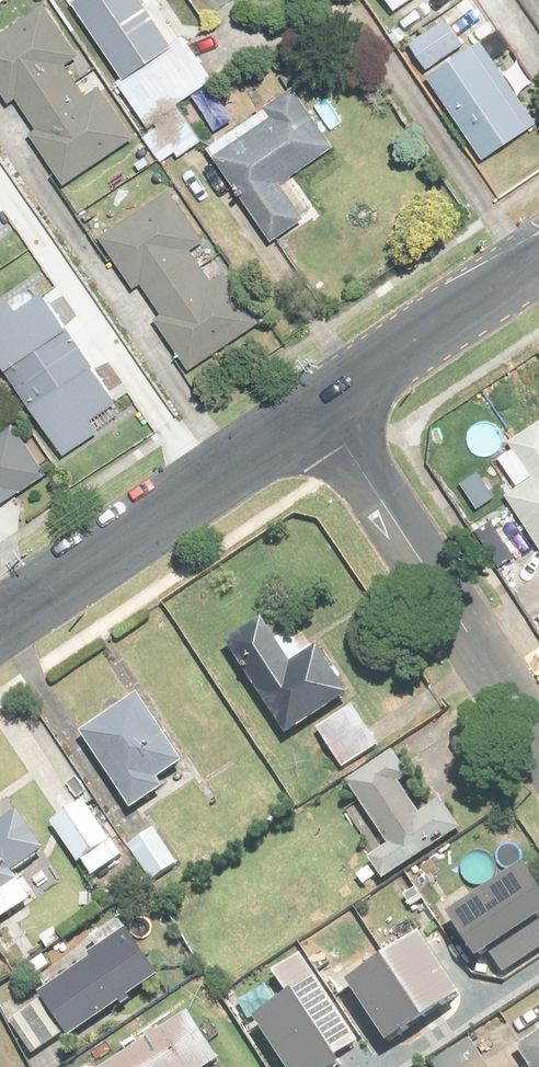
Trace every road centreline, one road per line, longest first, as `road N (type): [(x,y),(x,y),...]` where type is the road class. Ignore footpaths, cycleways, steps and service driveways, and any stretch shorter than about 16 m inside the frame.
road 1 (residential): [(321,409),(538,742)]
road 2 (tertiary): [(0,628),(321,409)]
road 3 (tertiary): [(538,262),(321,409)]

